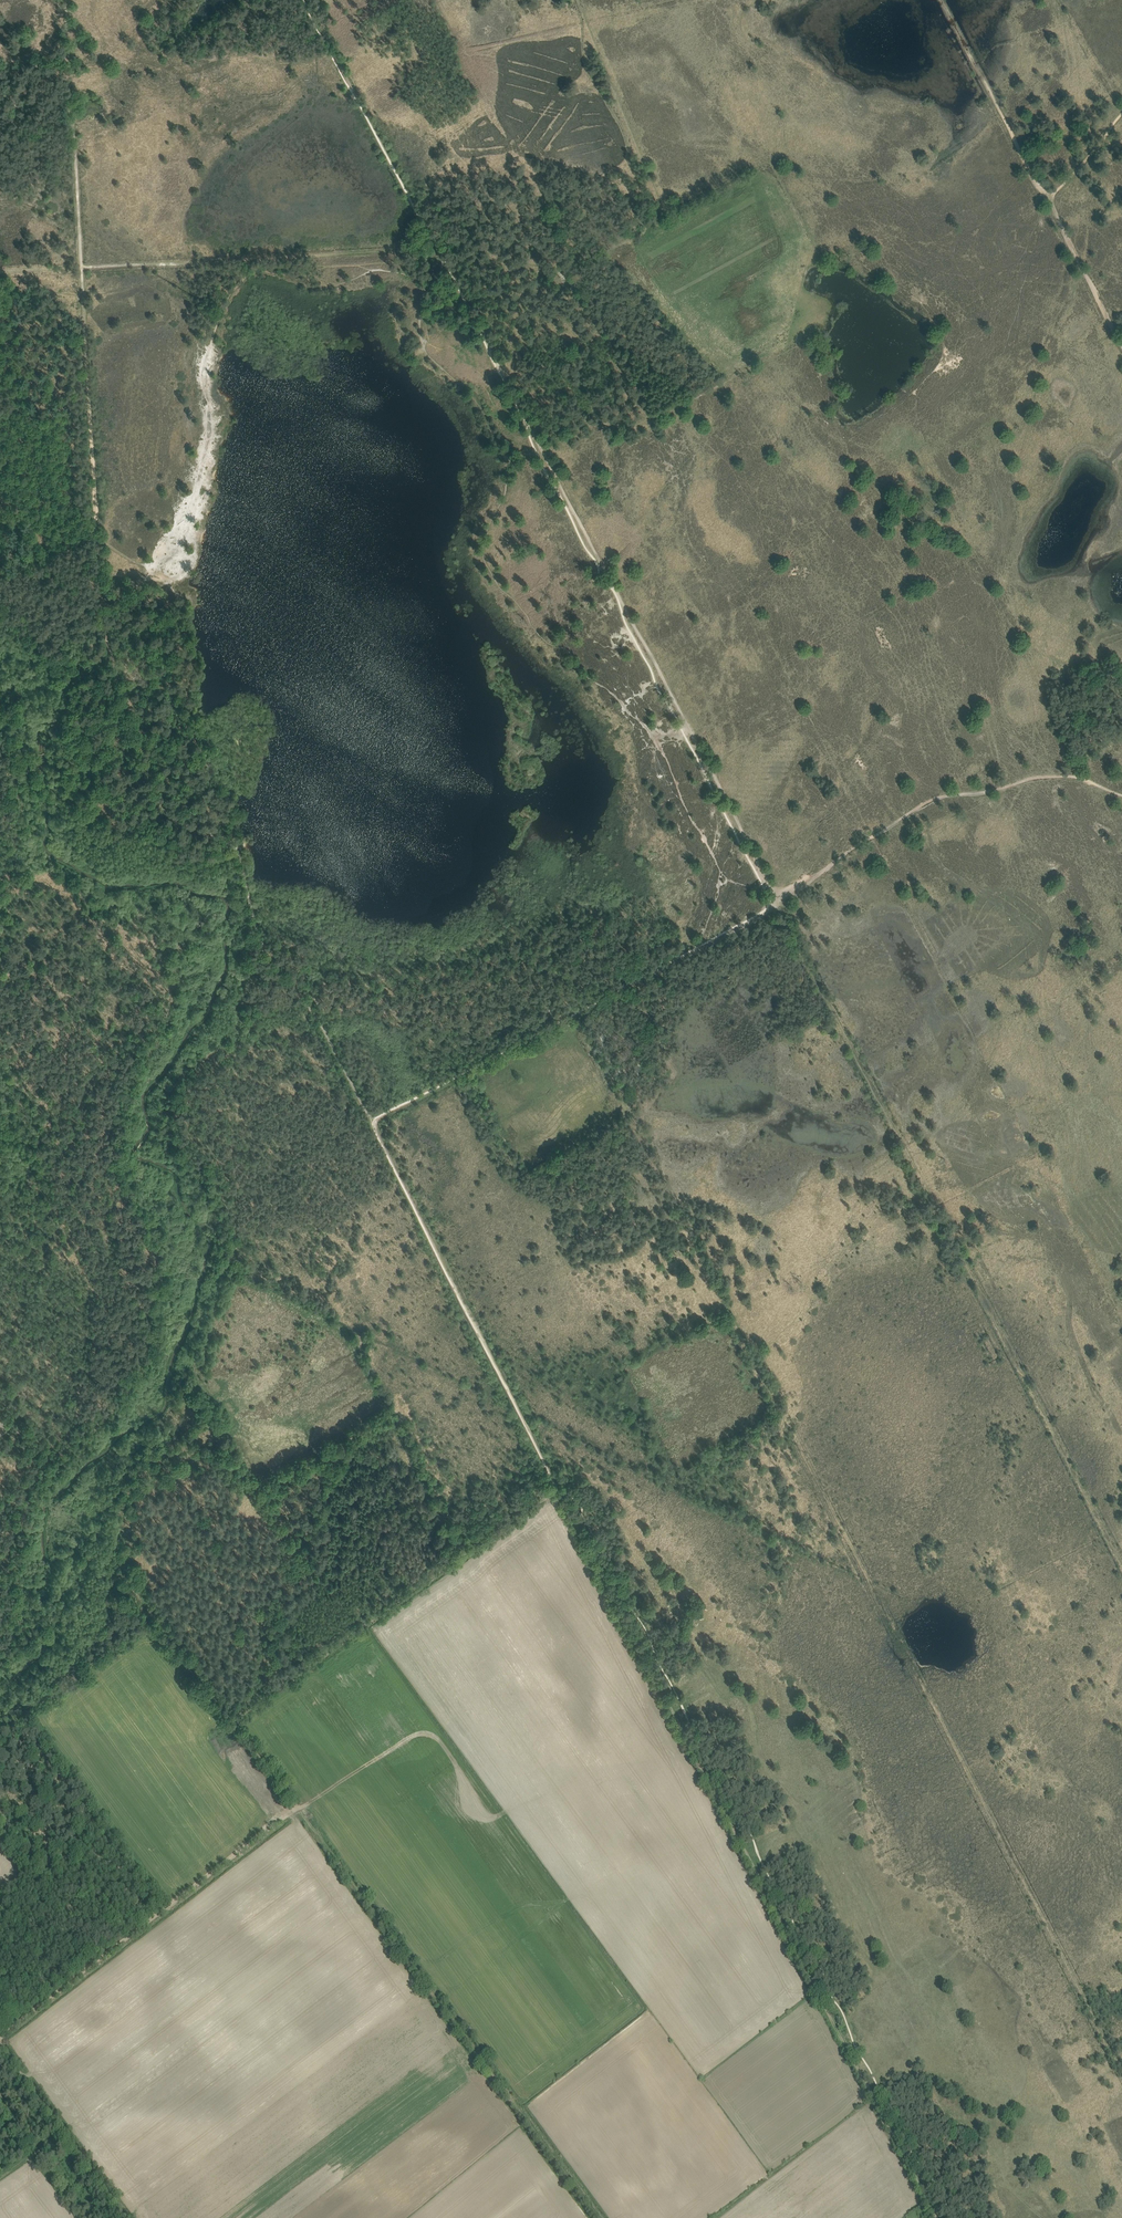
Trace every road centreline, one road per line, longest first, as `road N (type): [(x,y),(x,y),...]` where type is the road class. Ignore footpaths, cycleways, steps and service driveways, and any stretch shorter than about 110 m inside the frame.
road 1 (track): [(556,1485),(936,2217)]
road 2 (track): [(778,902),(1121,1561)]
road 3 (track): [(599,2217),(297,1808)]
road 4 (track): [(297,1808),(0,2038)]
road 5 (track): [(937,0),(1047,198)]
road 6 (track): [(0,2046),(127,2217)]
road 7 (track): [(1047,198),(1121,347)]

